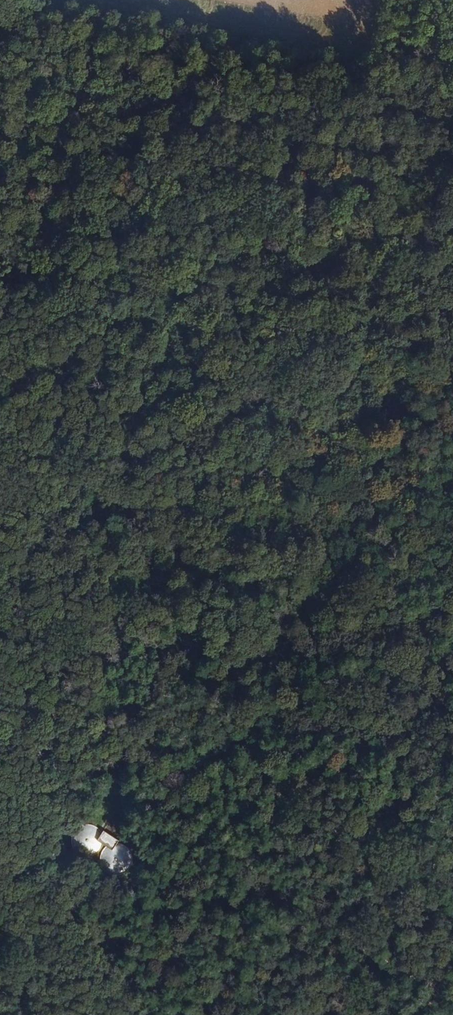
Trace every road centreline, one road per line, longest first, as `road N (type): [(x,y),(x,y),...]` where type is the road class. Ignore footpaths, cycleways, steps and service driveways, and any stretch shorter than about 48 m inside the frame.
road 1 (track): [(452,996),(276,893),(76,756),(0,729)]

